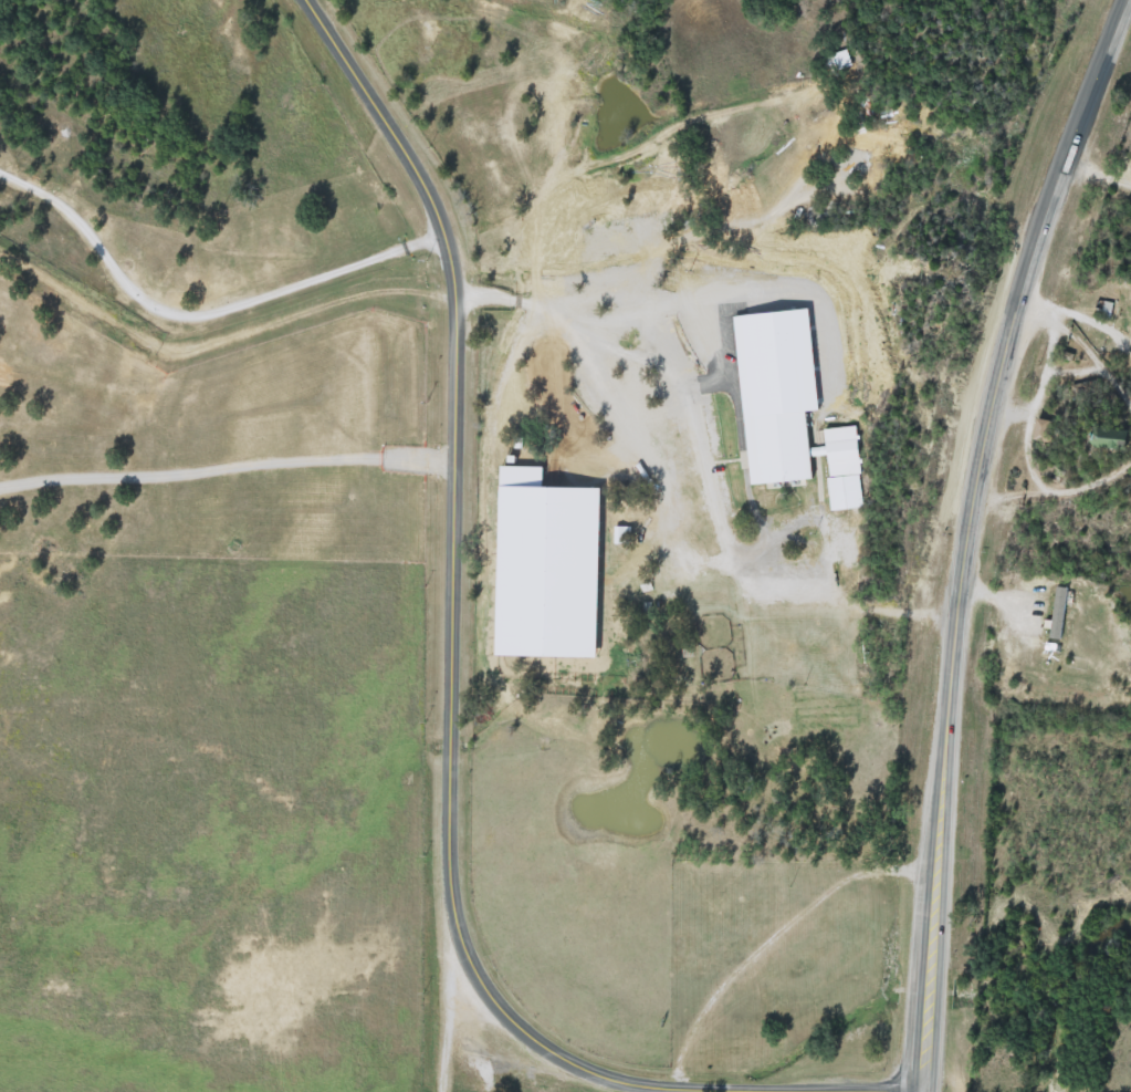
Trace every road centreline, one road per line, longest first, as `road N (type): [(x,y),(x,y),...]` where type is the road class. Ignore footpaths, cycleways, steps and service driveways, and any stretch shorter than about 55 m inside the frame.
road 1 (tertiary): [(310,0),(413,162),(449,248),(458,322),(450,846),(455,911),(491,994),(554,1052),(638,1083),(918,1091)]
road 2 (trunk): [(918,1091),(959,613),(991,403),(1044,210),(1122,0)]
road 3 (residential): [(0,173),(63,208),(136,302),(178,319),(449,248)]
road 4 (residential): [(467,948),(443,948),(437,1091)]

